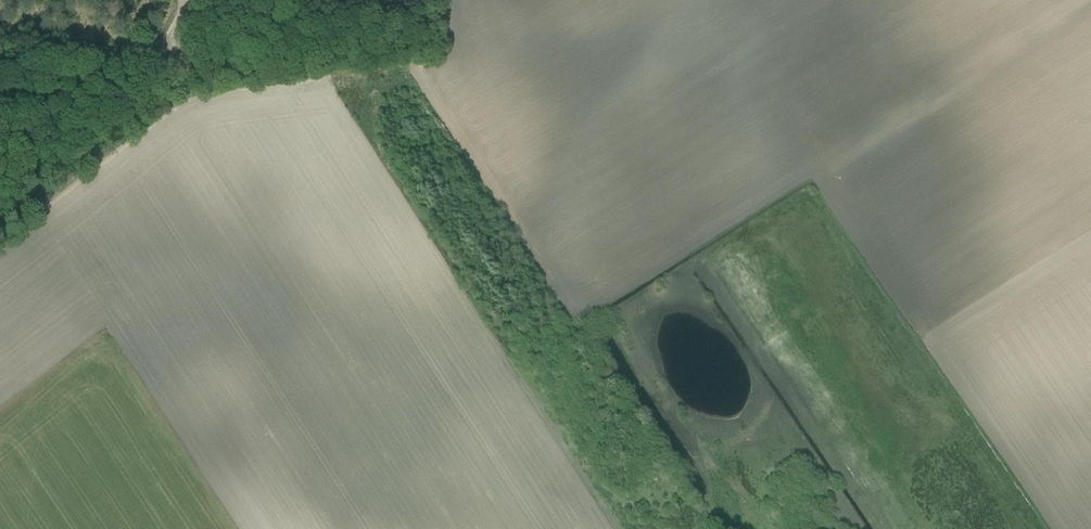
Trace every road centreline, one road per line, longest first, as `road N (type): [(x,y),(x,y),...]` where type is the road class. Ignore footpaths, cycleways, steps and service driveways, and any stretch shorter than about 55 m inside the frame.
road 1 (track): [(0,36),(124,47),(148,38),(175,0)]

